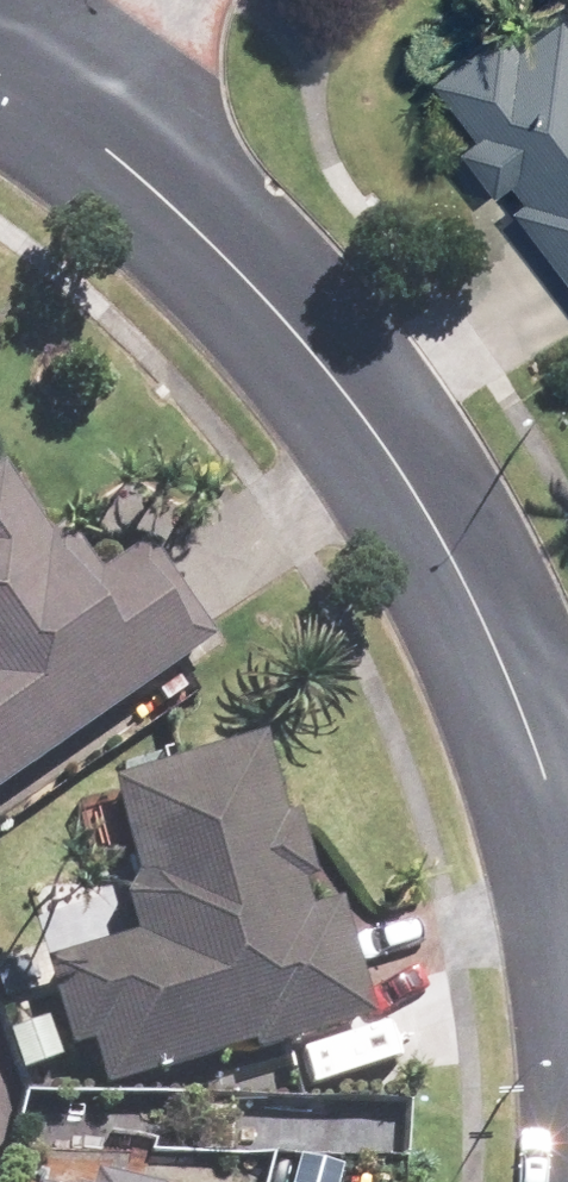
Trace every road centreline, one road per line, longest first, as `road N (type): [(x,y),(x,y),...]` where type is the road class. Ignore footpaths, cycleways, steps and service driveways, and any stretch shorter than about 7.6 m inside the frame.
road 1 (residential): [(566,831),(453,559),(296,333),(83,113)]
road 2 (residential): [(165,0),(83,113)]

